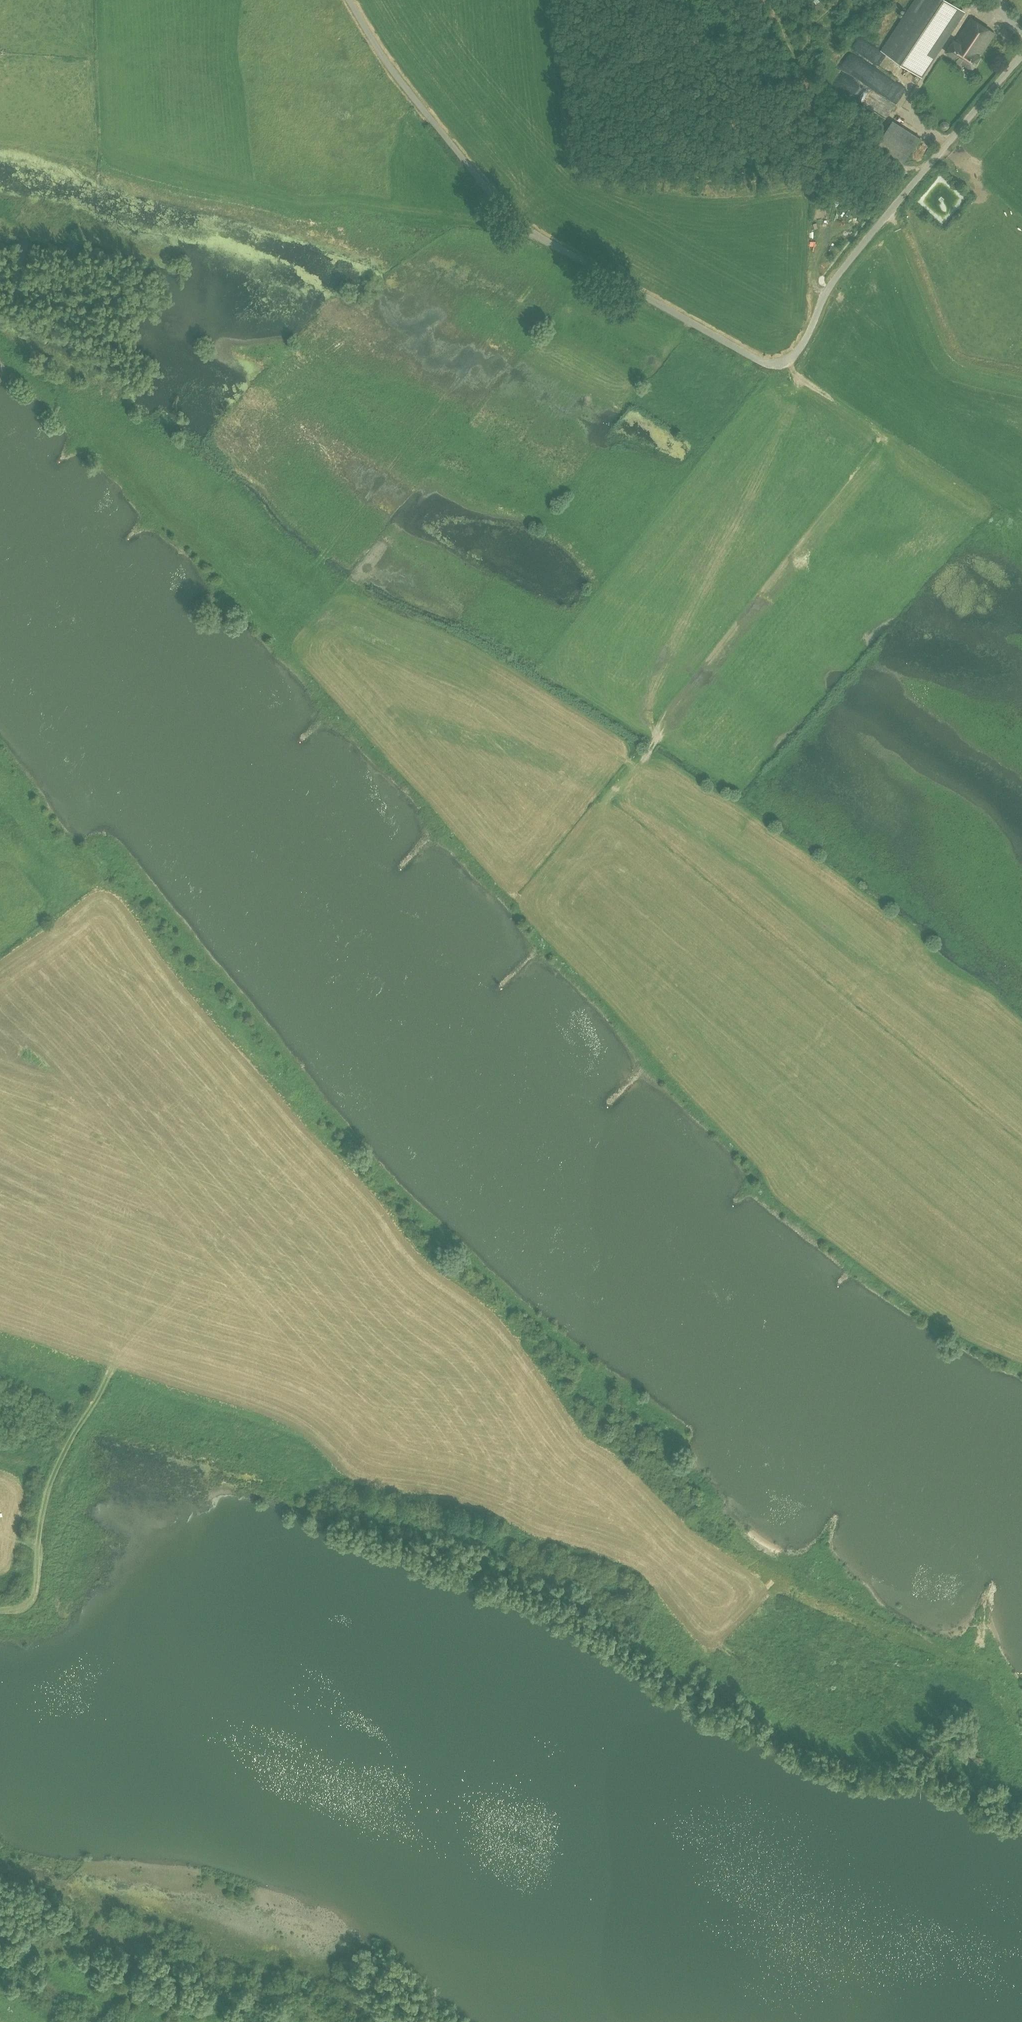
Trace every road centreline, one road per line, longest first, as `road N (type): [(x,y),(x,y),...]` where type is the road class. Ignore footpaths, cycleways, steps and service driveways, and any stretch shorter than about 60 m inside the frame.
road 1 (unclassified): [(1021,57),(838,275),(799,350),(775,364),(513,221),(422,108),(349,0)]
road 2 (track): [(0,1609),(31,1597),(47,1495),(114,1362)]

